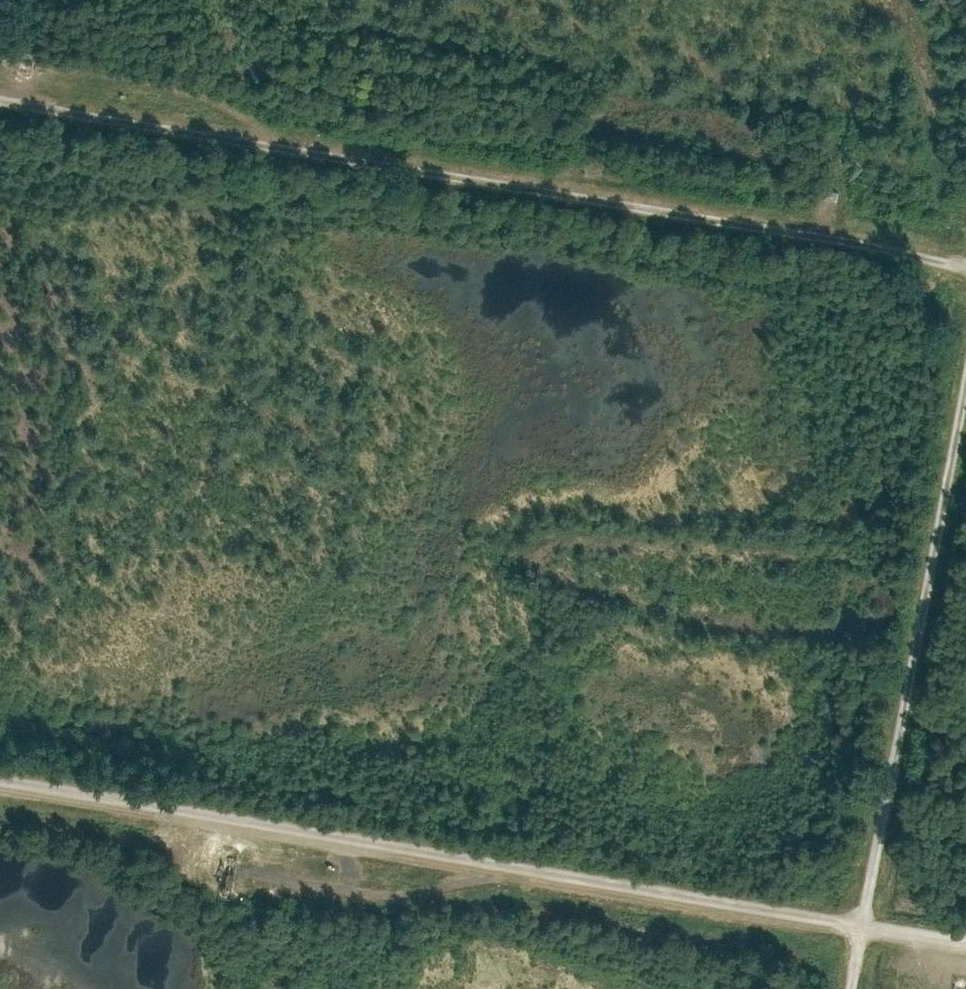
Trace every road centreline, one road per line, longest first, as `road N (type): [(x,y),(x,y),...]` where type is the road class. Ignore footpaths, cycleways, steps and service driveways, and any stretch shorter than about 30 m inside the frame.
road 1 (track): [(965,262),(0,95)]
road 2 (track): [(0,772),(965,936)]
road 3 (track): [(854,988),(965,412)]
road 4 (track): [(524,862),(347,884),(262,872)]
road 5 (track): [(278,143),(184,88),(39,62)]

